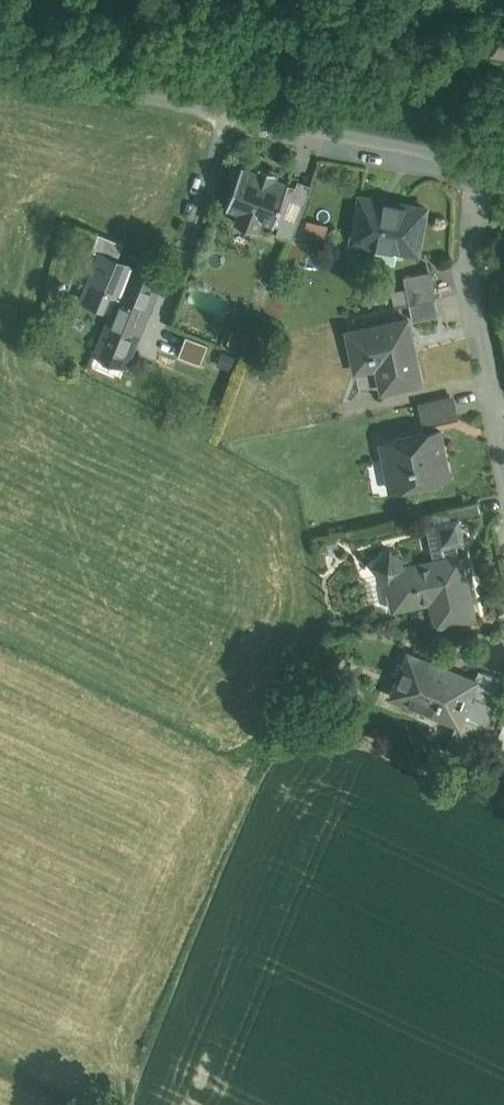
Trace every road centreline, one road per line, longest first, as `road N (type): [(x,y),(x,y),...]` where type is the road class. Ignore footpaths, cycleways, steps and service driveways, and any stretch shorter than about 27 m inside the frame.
road 1 (unclassified): [(0,72),(470,165)]
road 2 (residential): [(503,415),(474,273),(470,165)]

